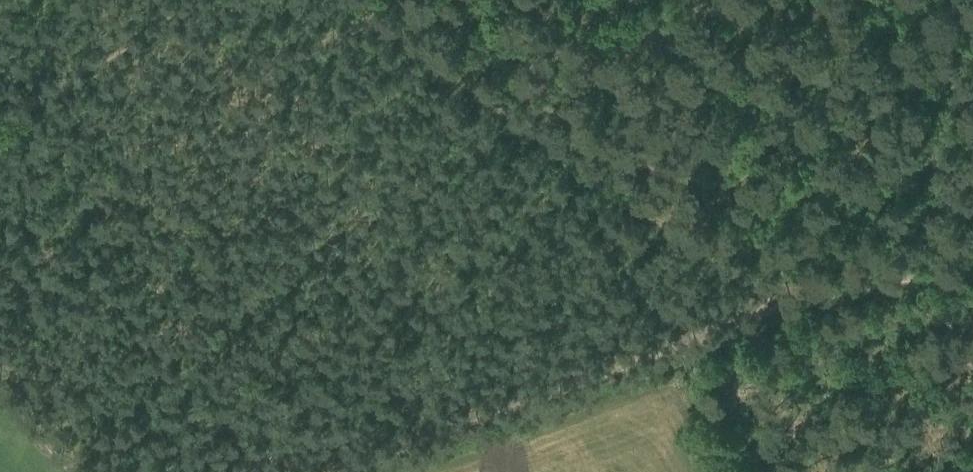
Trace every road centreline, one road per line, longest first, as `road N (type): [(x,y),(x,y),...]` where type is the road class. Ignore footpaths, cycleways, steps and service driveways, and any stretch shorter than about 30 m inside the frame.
road 1 (track): [(339,471),(755,314),(972,267)]
road 2 (track): [(972,178),(945,193),(921,175),(781,155),(724,200)]

